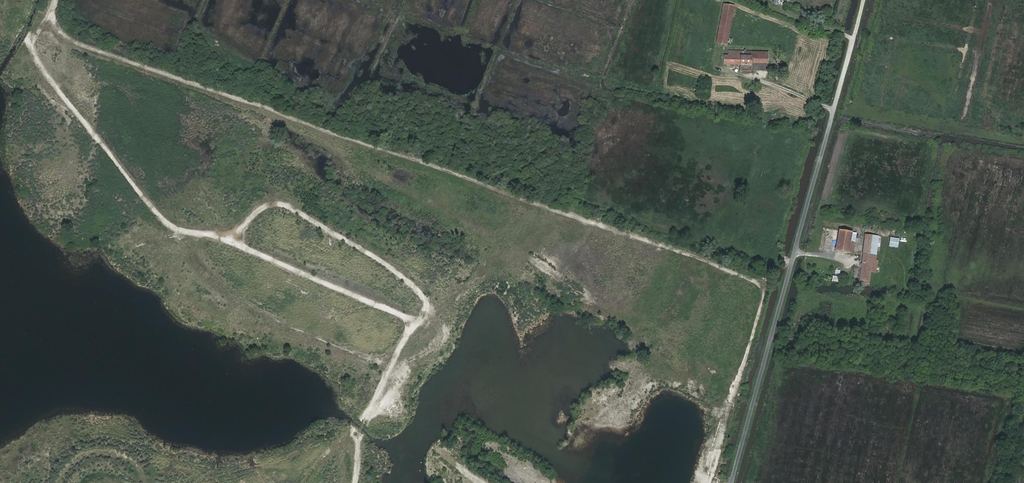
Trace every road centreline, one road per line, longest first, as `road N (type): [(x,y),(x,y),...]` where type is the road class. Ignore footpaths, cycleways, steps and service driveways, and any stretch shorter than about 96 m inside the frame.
road 1 (track): [(50,17),(84,45),(694,256),(763,287),(701,482)]
road 2 (track): [(361,423),(409,322),(224,238),(168,224),(31,43),(55,0)]
road 3 (unclassified): [(867,0),(732,482)]

